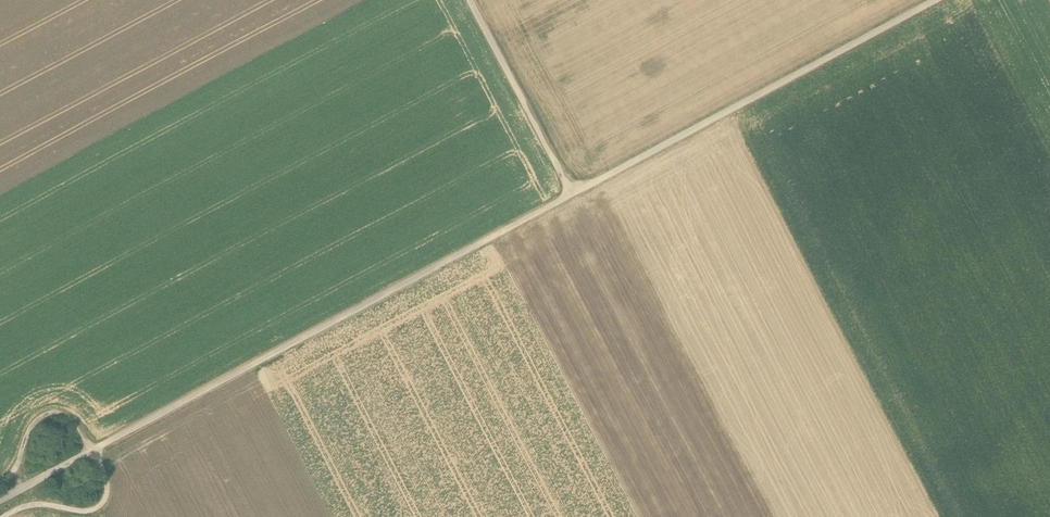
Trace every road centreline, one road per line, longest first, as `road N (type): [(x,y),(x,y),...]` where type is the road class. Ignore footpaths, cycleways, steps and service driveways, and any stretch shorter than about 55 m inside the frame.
road 1 (track): [(937,0),(0,500)]
road 2 (track): [(474,0),(572,194)]
road 3 (track): [(6,516),(42,505),(81,512),(103,504),(108,484),(92,450)]
road 4 (track): [(0,484),(12,476),(28,431),(50,413),(70,418),(92,450)]

